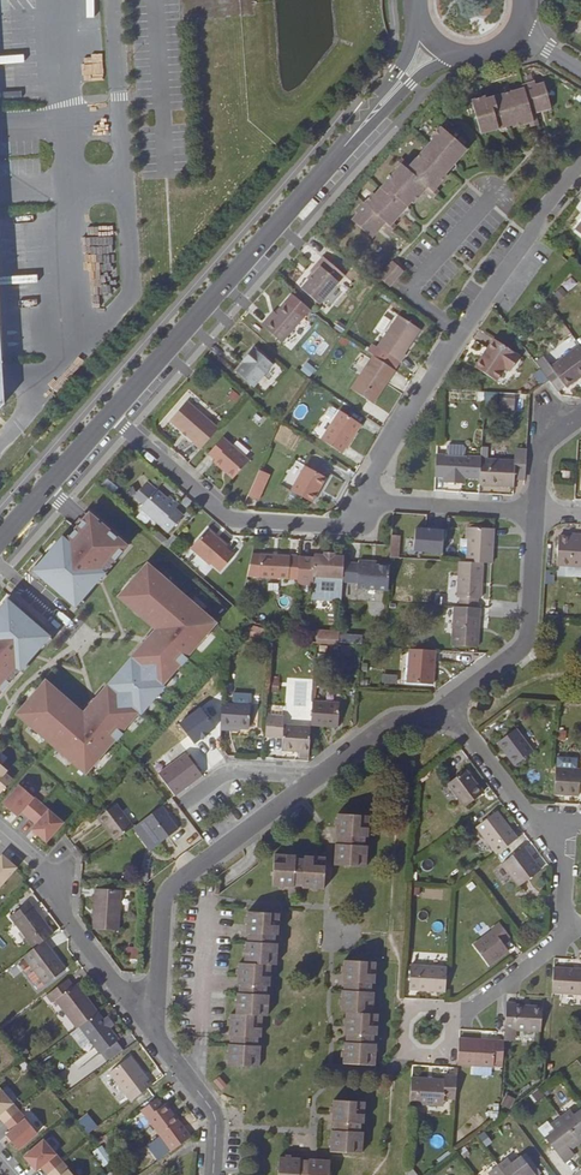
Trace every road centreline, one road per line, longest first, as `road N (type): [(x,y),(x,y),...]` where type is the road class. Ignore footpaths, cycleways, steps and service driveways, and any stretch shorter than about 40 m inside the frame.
road 1 (tertiary): [(434,46),(109,413)]
road 2 (residential): [(580,173),(386,451),(371,498)]
road 3 (residential): [(315,784),(165,896),(159,1035)]
road 4 (residential): [(371,498),(349,525),(235,524),(109,413)]
road 5 (residential): [(540,820),(569,851),(568,936),(464,1016),(428,1033)]
road 6 (residential): [(538,510),(534,617),(524,651),(451,708)]
road 7 (residential): [(159,1035),(118,988),(51,876)]
road 8 (residential): [(371,498),(538,510)]
road 9 (tertiary): [(109,413),(0,540)]
road 10 (residential): [(159,1035),(220,1122),(217,1174)]
road 11 (residential): [(451,708),(392,726),(315,784)]
road 12 (residential): [(451,708),(519,805),(540,820)]
road 13 (residential): [(315,784),(234,774),(190,807)]

